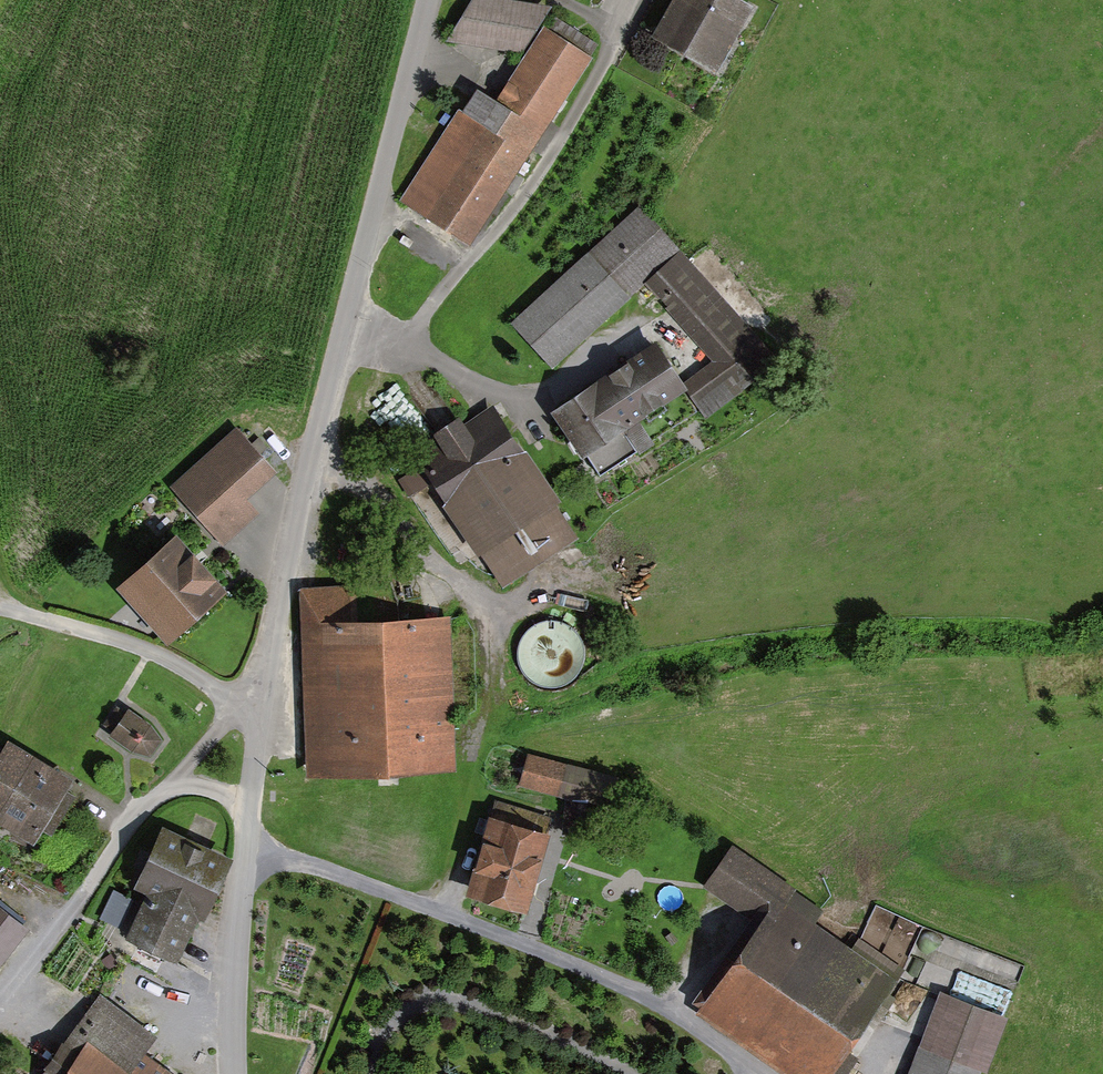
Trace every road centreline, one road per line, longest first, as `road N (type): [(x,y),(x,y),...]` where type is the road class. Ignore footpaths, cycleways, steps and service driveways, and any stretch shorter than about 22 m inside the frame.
road 1 (unclassified): [(236,1073),(261,704),(299,494),(429,0)]
road 2 (track): [(769,1073),(650,993),(434,909),(247,854)]
road 3 (track): [(340,350),(386,345),(421,318),(500,229),(570,127),(637,0)]
road 4 (track): [(0,1007),(165,789),(235,711)]
road 5 (track): [(363,1073),(372,1044),(405,1005),(440,992),(627,1073)]
road 6 (track): [(235,711),(195,673),(89,628),(0,610)]

